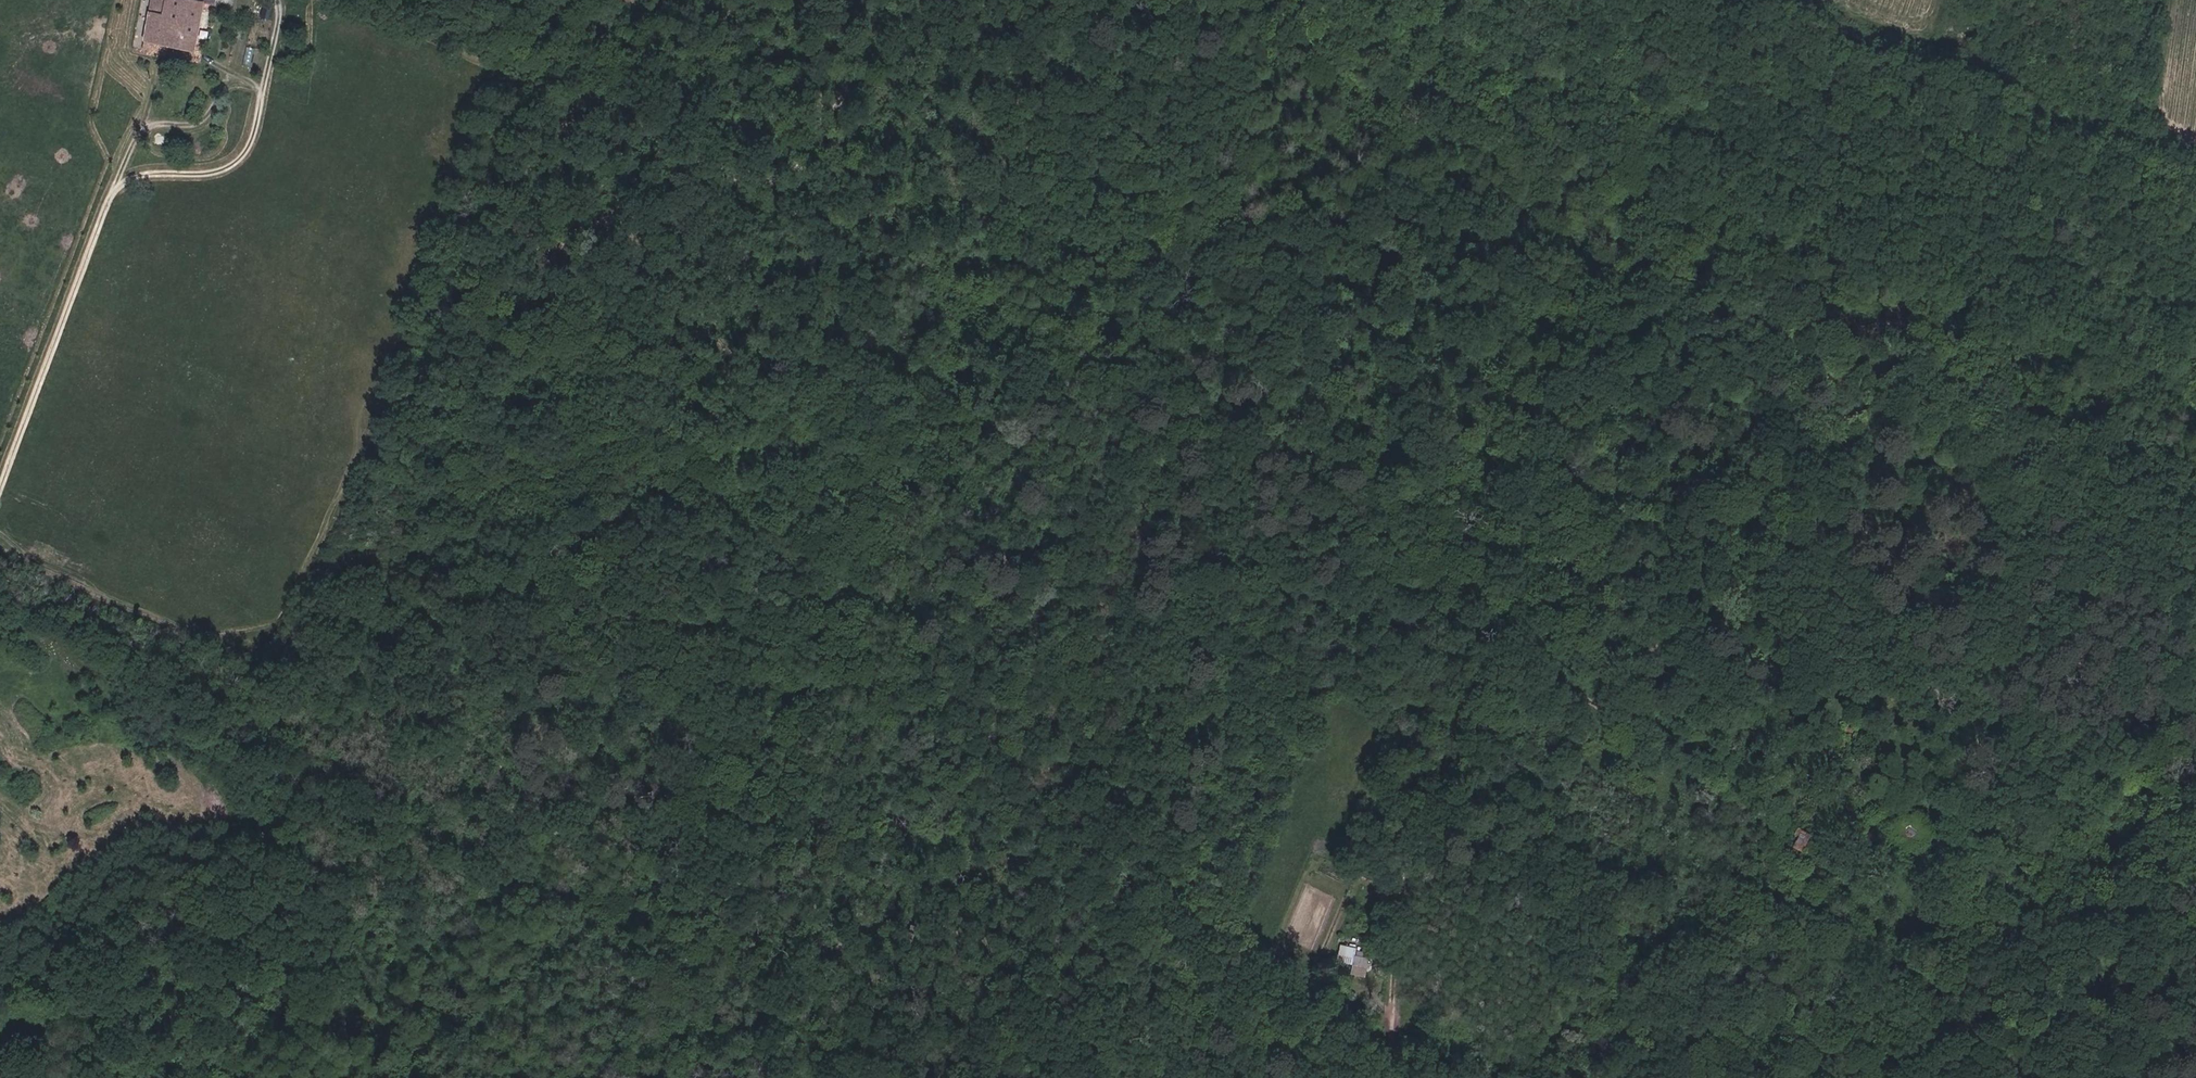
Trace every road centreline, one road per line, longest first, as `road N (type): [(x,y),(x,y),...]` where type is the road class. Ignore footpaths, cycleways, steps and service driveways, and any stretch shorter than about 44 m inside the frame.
road 1 (track): [(0,485),(113,200),(133,176),(244,161),(284,9)]
road 2 (track): [(1398,1077),(1403,906),(1475,695)]

